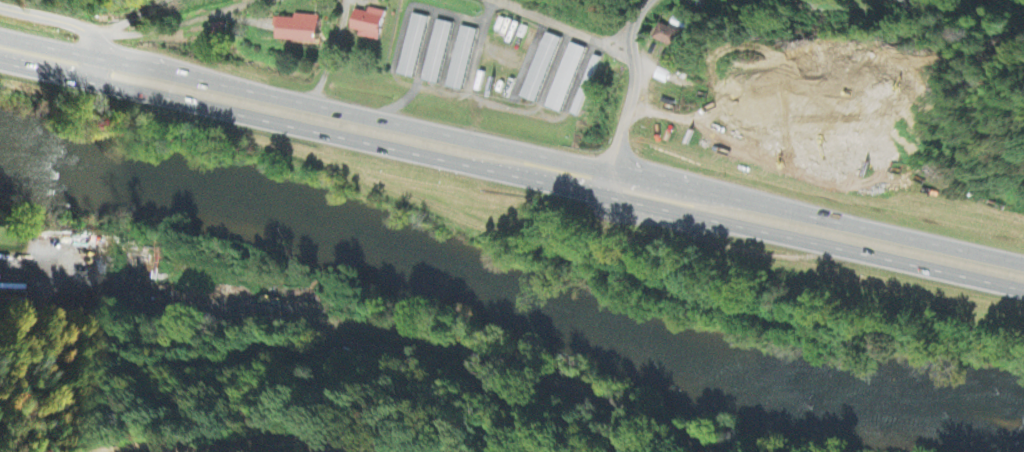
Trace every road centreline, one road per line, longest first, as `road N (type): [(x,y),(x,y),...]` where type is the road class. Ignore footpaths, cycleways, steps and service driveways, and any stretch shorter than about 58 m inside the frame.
road 1 (trunk): [(1023,263),(0,33)]
road 2 (trunk): [(0,61),(1023,290)]
road 3 (track): [(0,296),(292,307),(346,343),(455,365),(526,417),(558,451)]
road 4 (residential): [(627,30),(637,71),(602,195)]
road 5 (residential): [(99,55),(247,0)]
road 6 (residential): [(89,79),(99,55),(76,22),(0,4)]
road 7 (residential): [(498,0),(606,41),(627,30)]

